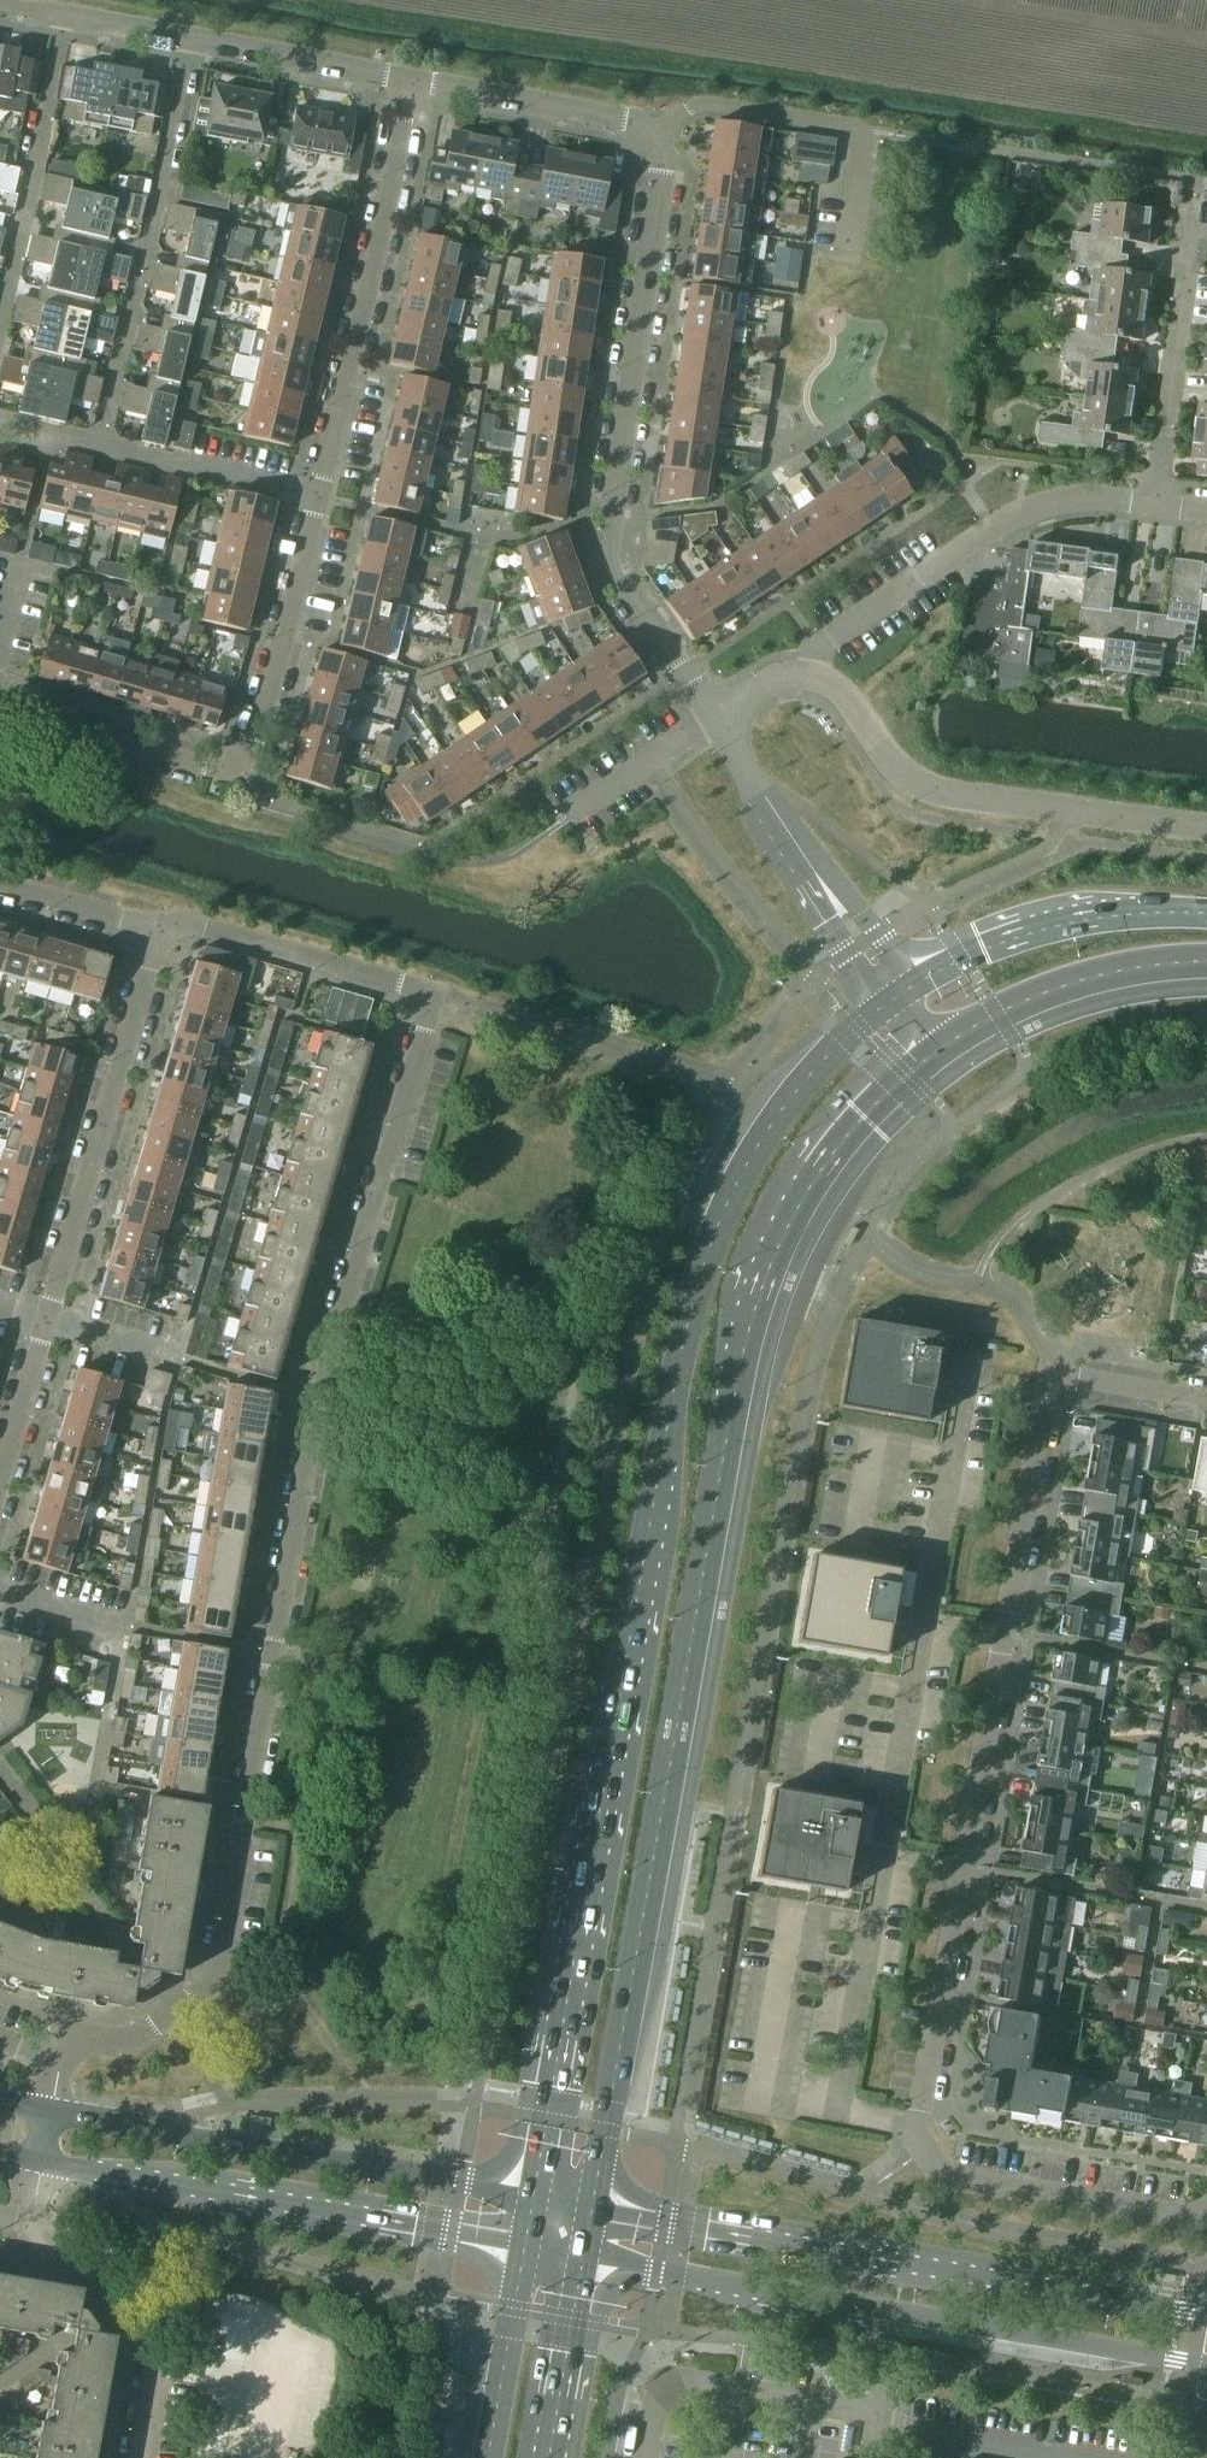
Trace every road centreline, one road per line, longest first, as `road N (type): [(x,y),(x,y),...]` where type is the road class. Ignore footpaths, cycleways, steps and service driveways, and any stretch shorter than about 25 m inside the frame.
road 1 (residential): [(57,2059),(80,2036),(128,2039),(217,1973),(316,1395),(437,993),(209,929),(160,927)]
road 2 (primary): [(878,1002),(790,1095),(725,1188),(702,1247),(532,2198)]
road 3 (primary): [(593,2211),(766,1271),(831,1152),(861,1116),(937,1055)]
road 4 (unclassified): [(1206,2211),(1192,2218),(942,2176),(917,2128),(1046,1397),(1061,1373)]
road 5 (tertiary): [(584,2260),(1206,2366)]
road 6 (tertiary): [(1206,2310),(593,2211)]
road 7 (residential): [(714,718),(626,585),(613,545),(661,172),(652,137)]
road 8 (tertiary): [(532,2198),(44,2113)]
road 9 (tertiary): [(39,2162),(524,2246)]
road 10 (unclassified): [(1206,830),(929,789),(893,767),(844,696),(816,674)]
road 11 (residential): [(318,498),(411,80)]
road 12 (residential): [(102,449),(195,40)]
road 13 (residential): [(45,1320),(160,927)]
road 14 (residential): [(816,674),(831,640),(994,529),(1041,510),(1155,505)]
road 15 (residential): [(1155,505),(1201,183)]
road 16 (residential): [(0,320),(66,17)]
road 17 (primary): [(1206,915),(1091,917),(1026,927),(910,981)]
road 18 (residential): [(140,2457),(156,2363),(150,2344),(91,2255),(47,2244),(30,2219)]
road 19 (primary): [(937,1055),(1051,1002),(1113,983),(1206,972)]
road 20 (residential): [(245,772),(318,498)]
road 21 (residential): [(245,772),(228,774),(0,705)]
road 22 (residential): [(411,80),(626,119),(652,137)]
road 23 (residential): [(865,129),(706,104),(652,137)]
road 24 (residential): [(102,449),(318,498)]
road 25 (residential): [(195,40),(411,80)]
road 26 (primary): [(524,2246),(487,2457)]
road 27 (primary): [(548,2457),(584,2260)]
road 28 (residential): [(567,816),(714,718)]
road 29 (unclassified): [(807,863),(714,718)]
road 30 (residential): [(160,927),(0,881)]
road 31 (unclassified): [(910,981),(880,933),(807,863)]
road 32 (unclassified): [(807,863),(878,1002)]
road 33 (residential): [(0,1469),(45,1320)]
road 34 (residential): [(1206,1400),(1061,1373)]
road 35 (residential): [(45,1320),(179,1357)]
road 36 (residential): [(0,1591),(128,1626)]
road 37 (residential): [(66,17),(195,40)]

